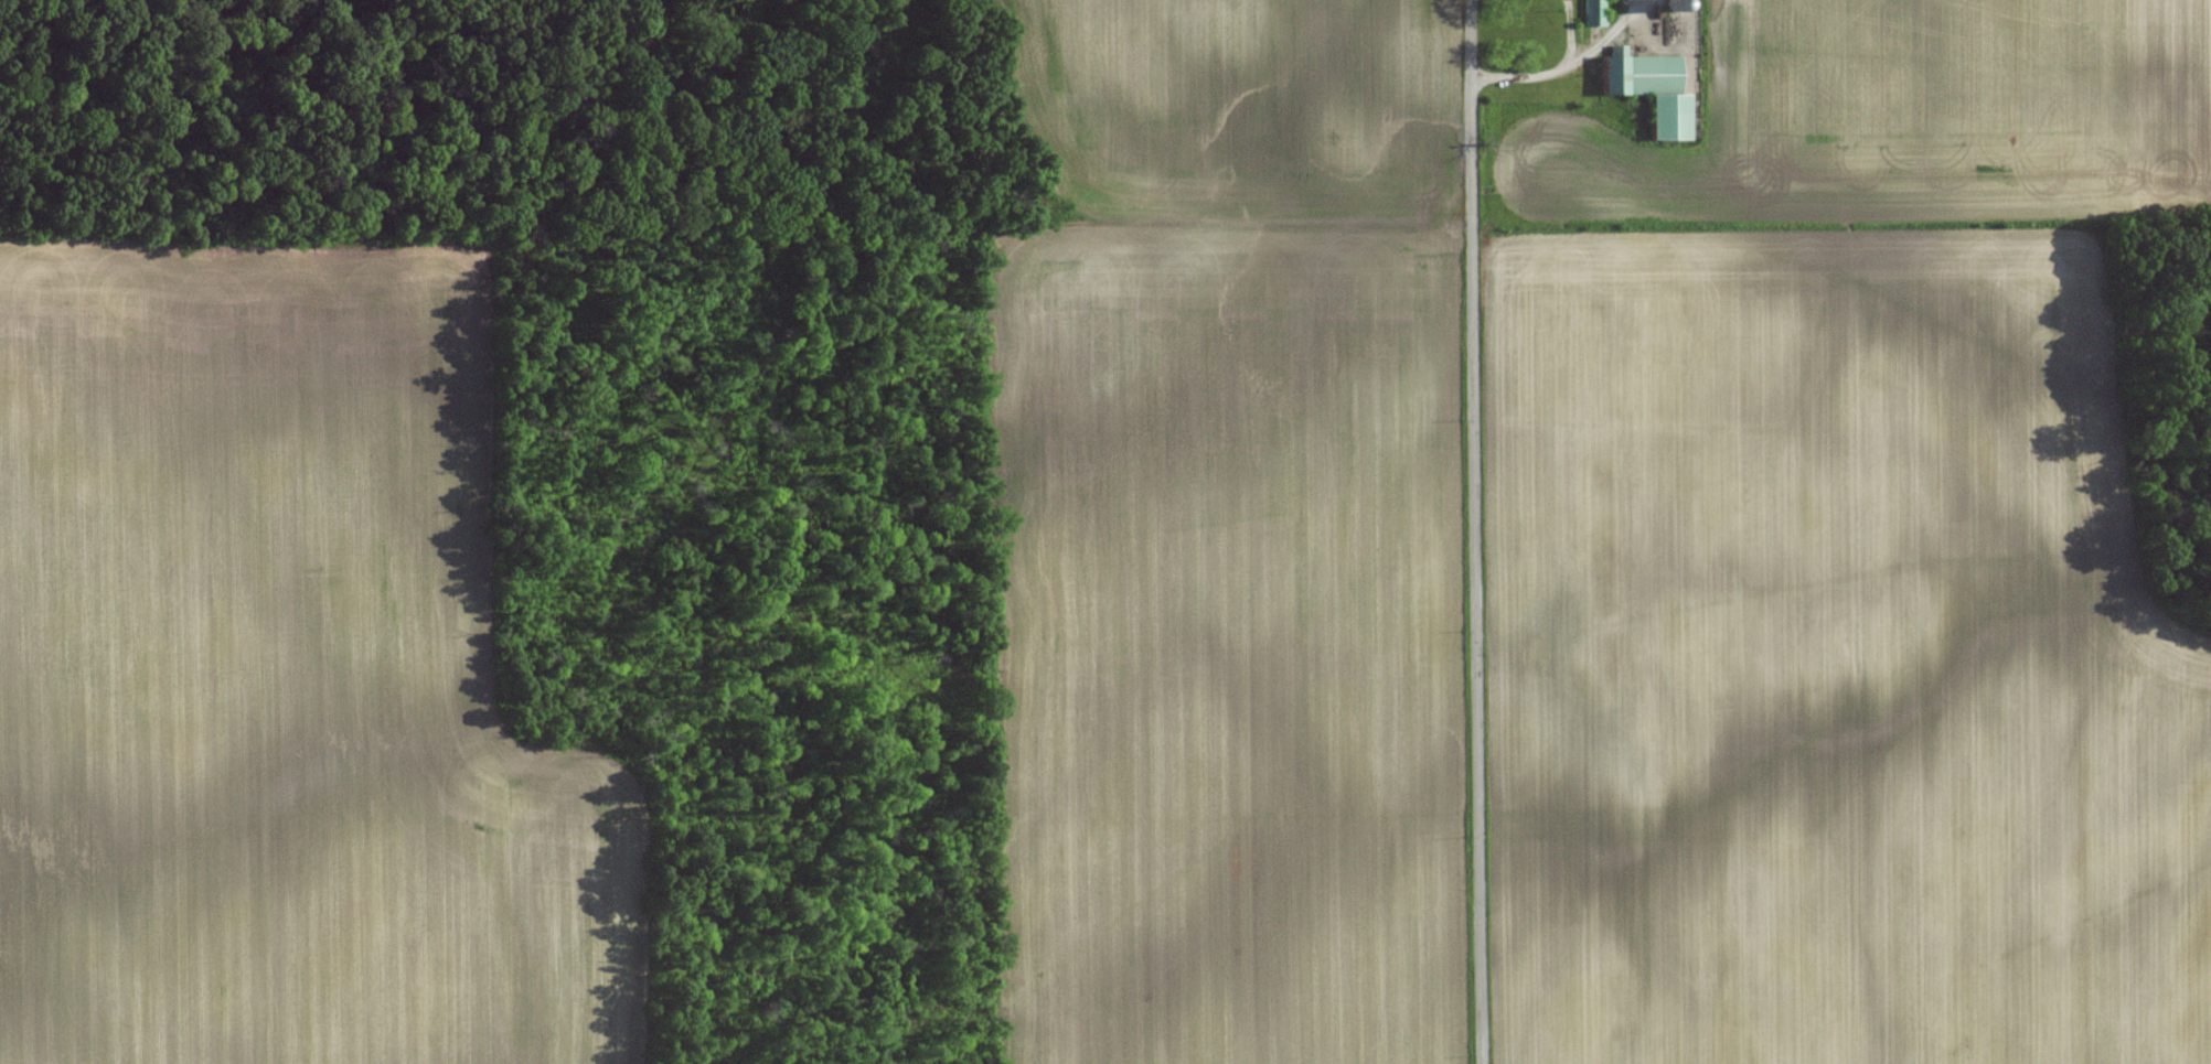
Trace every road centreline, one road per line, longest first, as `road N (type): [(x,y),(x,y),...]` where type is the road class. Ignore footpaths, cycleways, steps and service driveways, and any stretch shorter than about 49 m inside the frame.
road 1 (residential): [(1482,1063),(1470,0)]

